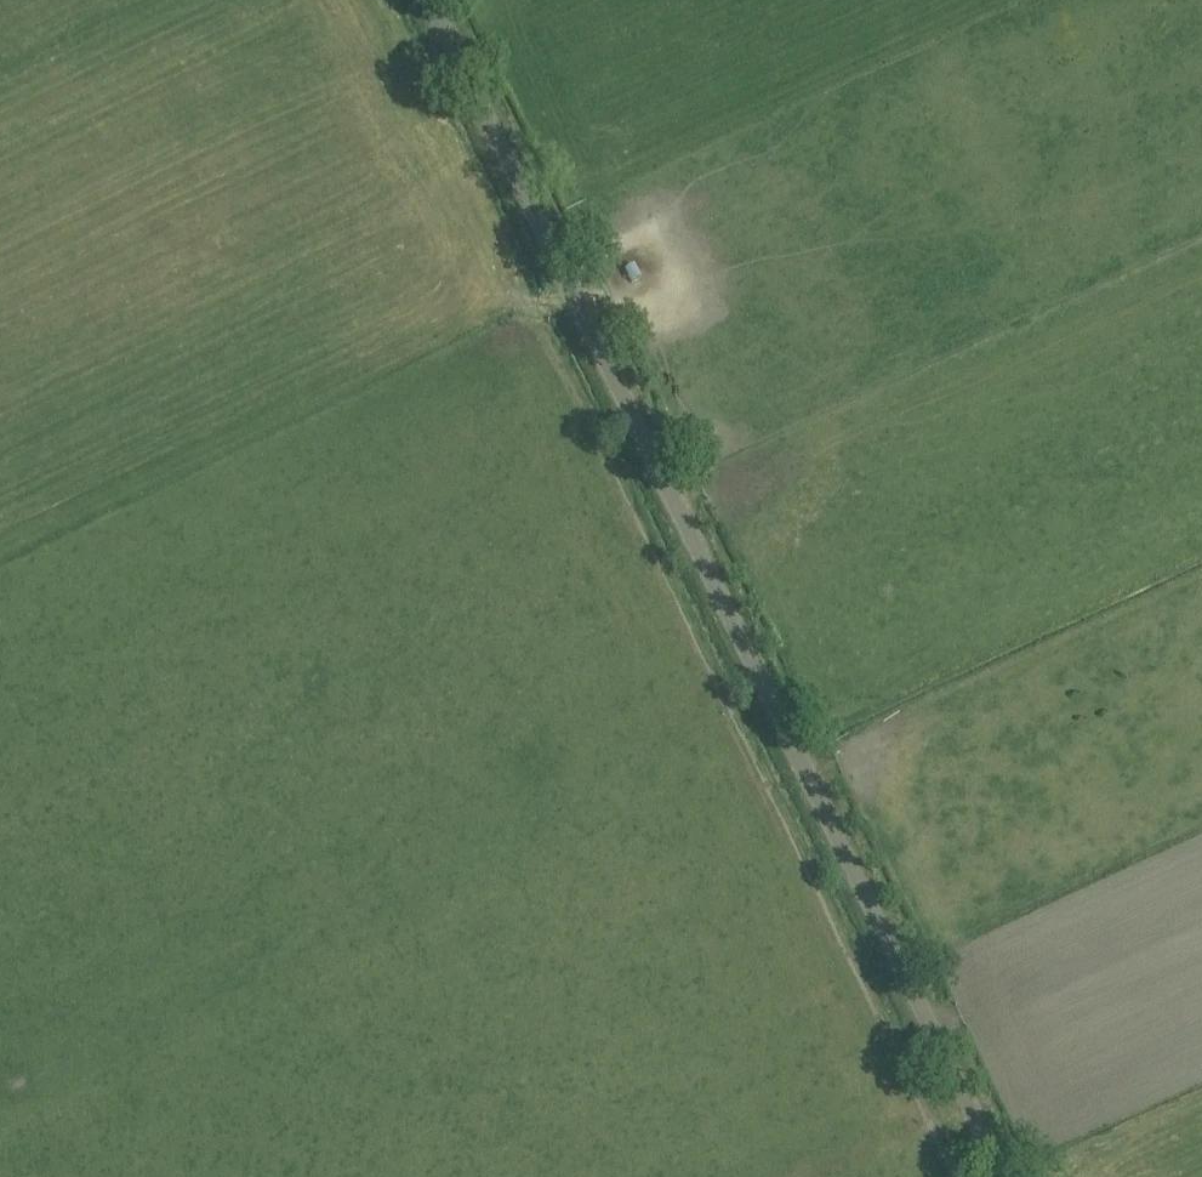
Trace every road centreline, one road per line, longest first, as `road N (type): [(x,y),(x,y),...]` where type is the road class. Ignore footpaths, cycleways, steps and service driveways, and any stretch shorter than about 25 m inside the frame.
road 1 (unclassified): [(1002,1176),(428,0)]

